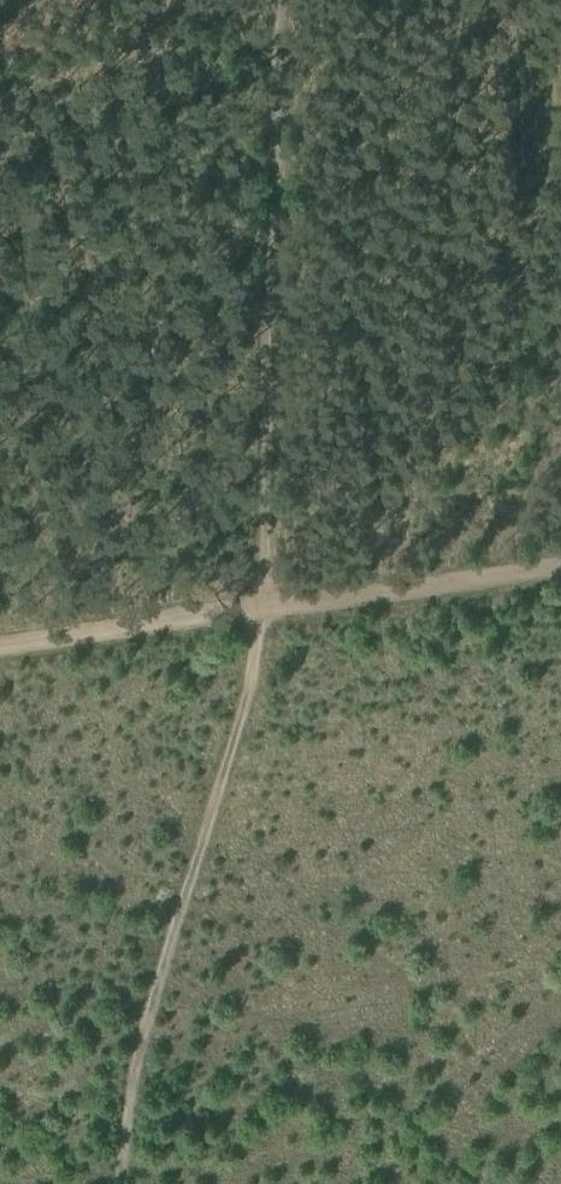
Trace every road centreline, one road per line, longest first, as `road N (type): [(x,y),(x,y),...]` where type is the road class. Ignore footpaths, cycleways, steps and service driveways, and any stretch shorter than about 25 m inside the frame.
road 1 (track): [(278,0),(264,608)]
road 2 (track): [(113,1183),(135,1057),(249,690),(264,608)]
road 3 (track): [(264,608),(560,563)]
road 4 (track): [(0,647),(264,608)]

